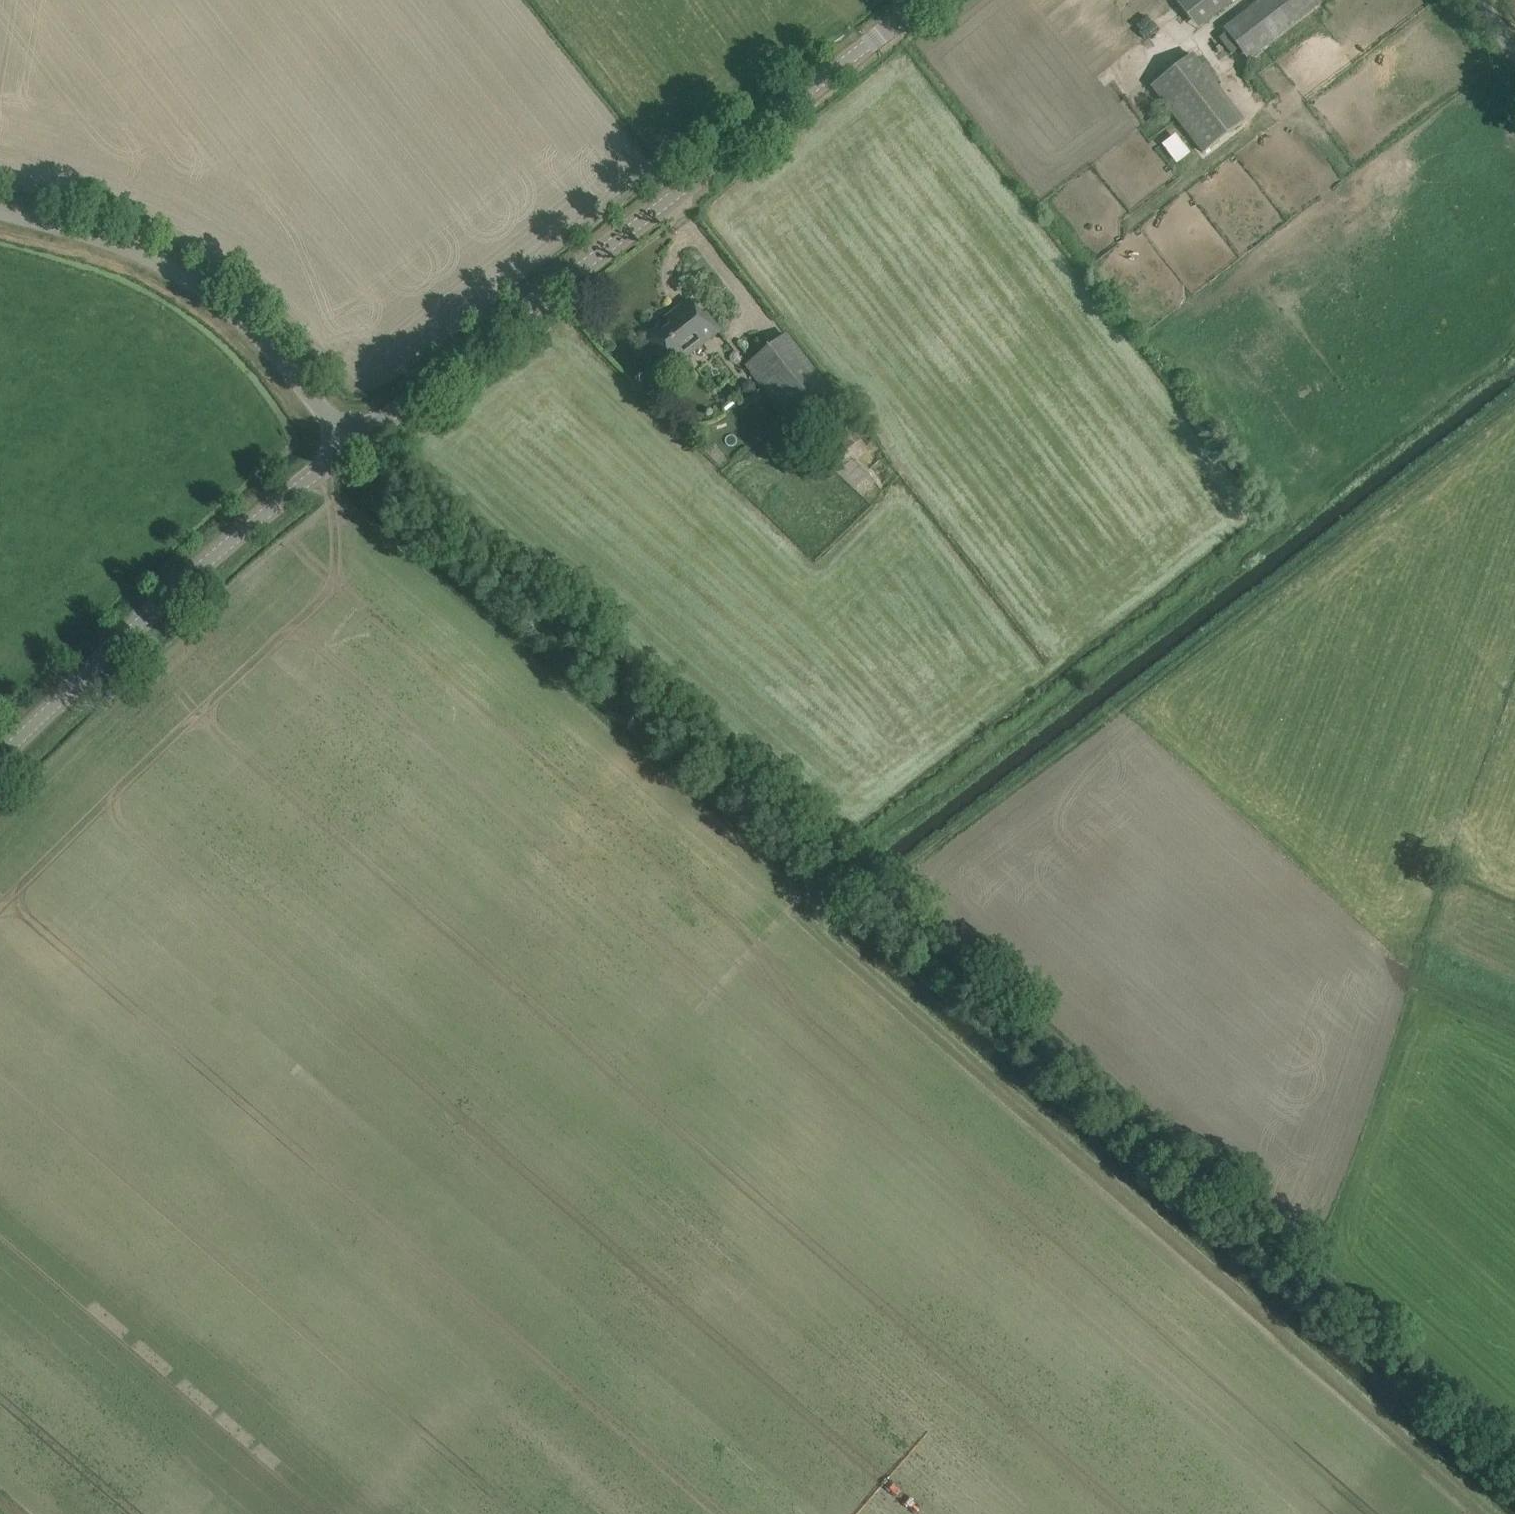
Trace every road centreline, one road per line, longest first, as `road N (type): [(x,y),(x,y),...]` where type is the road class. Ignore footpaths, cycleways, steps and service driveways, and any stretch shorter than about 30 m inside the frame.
road 1 (tertiary): [(347,444),(927,0)]
road 2 (tertiary): [(0,755),(174,590),(347,444)]
road 3 (unclassified): [(347,444),(234,324),(159,271),(101,244),(0,218)]

